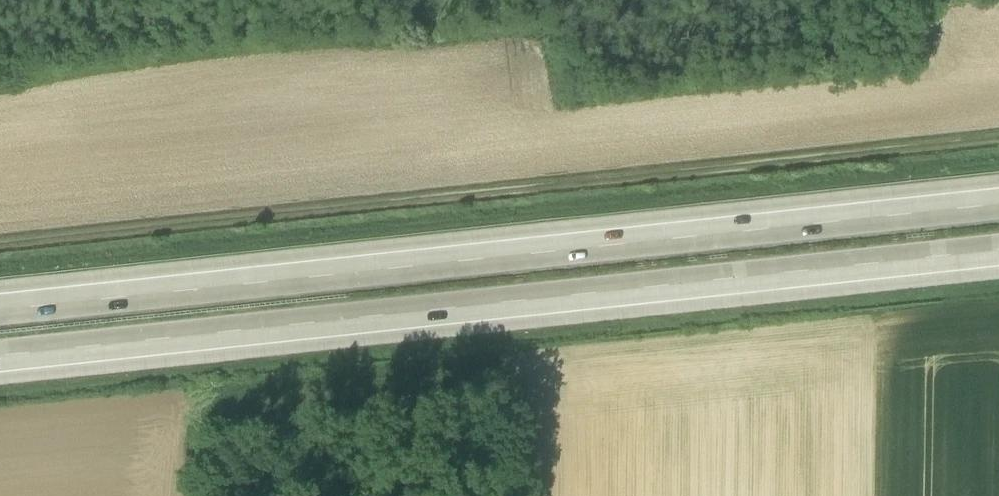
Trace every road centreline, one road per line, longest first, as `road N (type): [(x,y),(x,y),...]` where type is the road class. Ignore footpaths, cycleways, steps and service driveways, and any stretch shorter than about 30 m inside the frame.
road 1 (motorway): [(998,205),(0,312)]
road 2 (motorway): [(0,358),(998,252)]
road 3 (track): [(0,246),(998,142)]

